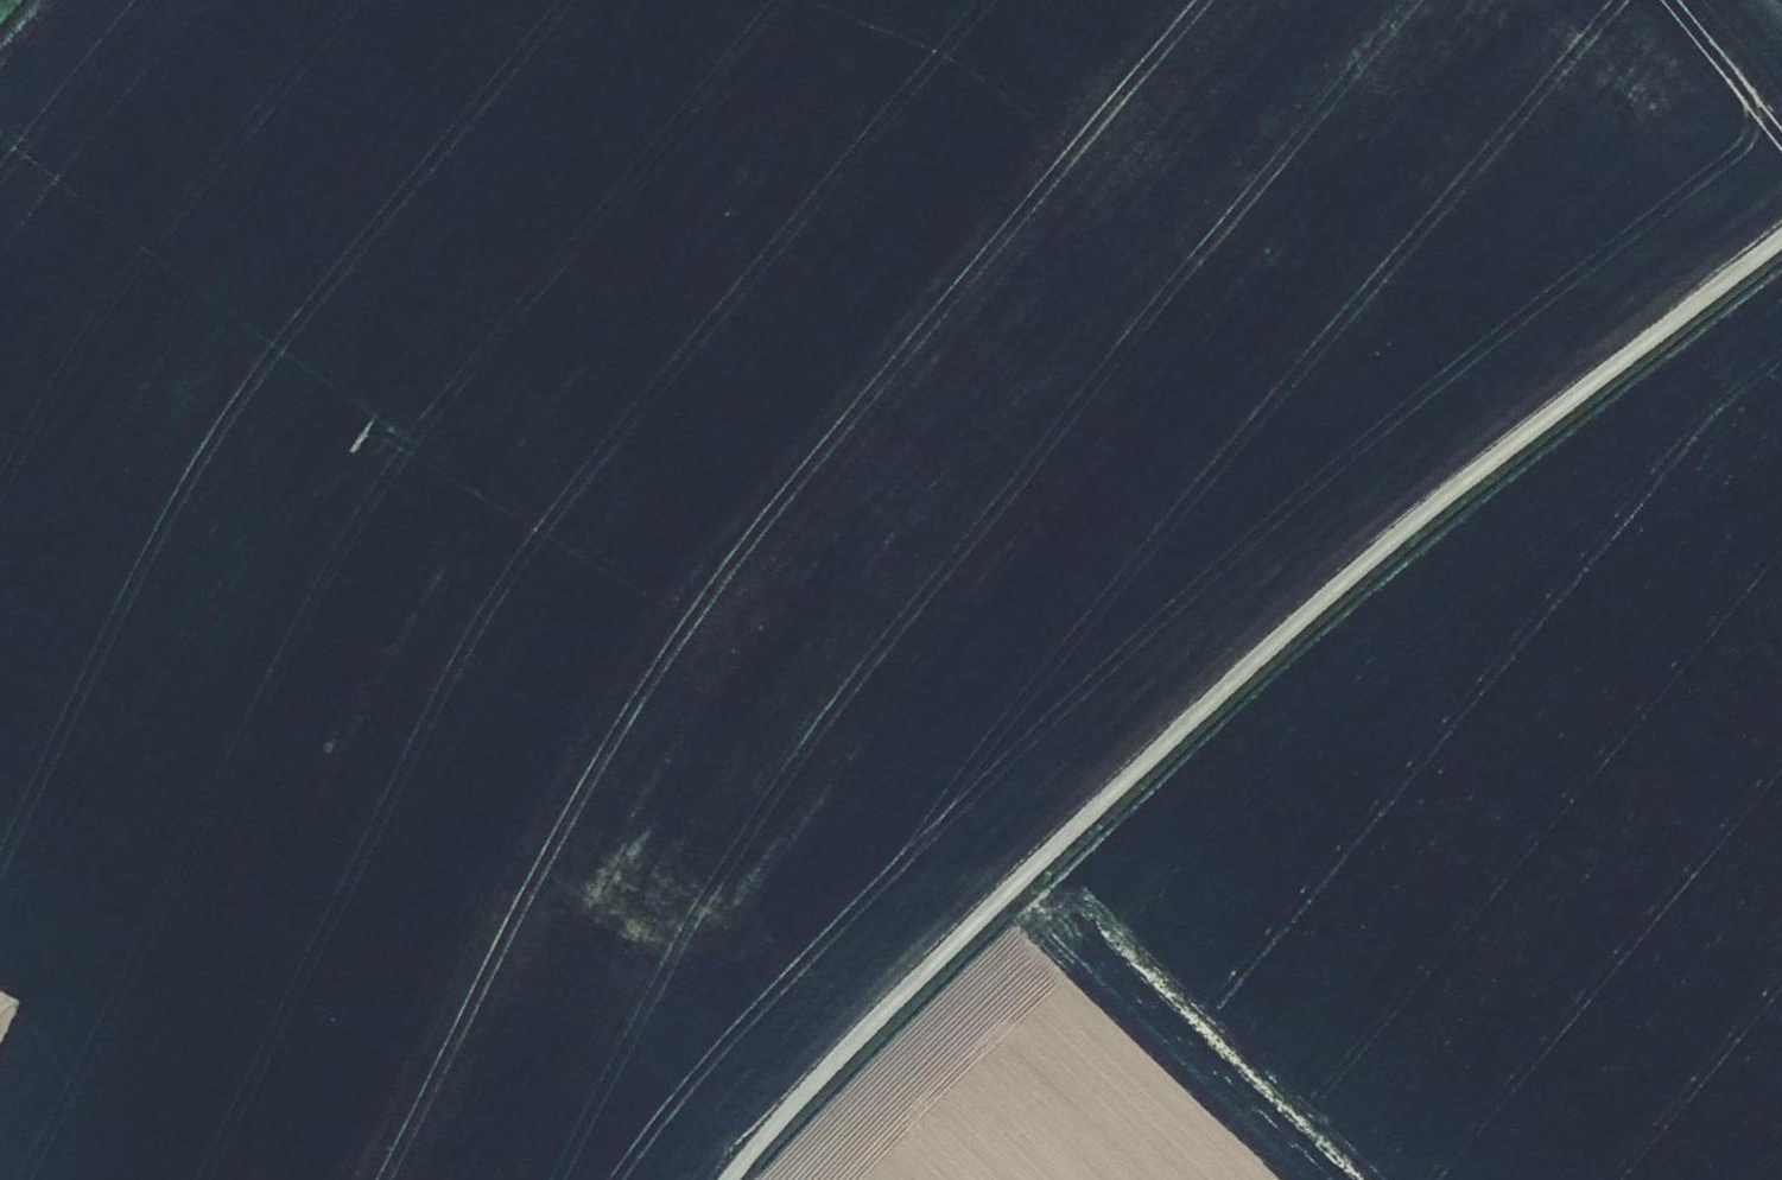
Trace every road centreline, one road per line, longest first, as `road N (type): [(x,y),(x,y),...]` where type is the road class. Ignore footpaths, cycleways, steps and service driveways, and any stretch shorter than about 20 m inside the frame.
road 1 (unclassified): [(730,1179),(831,1065),(1312,607),(1781,235)]

